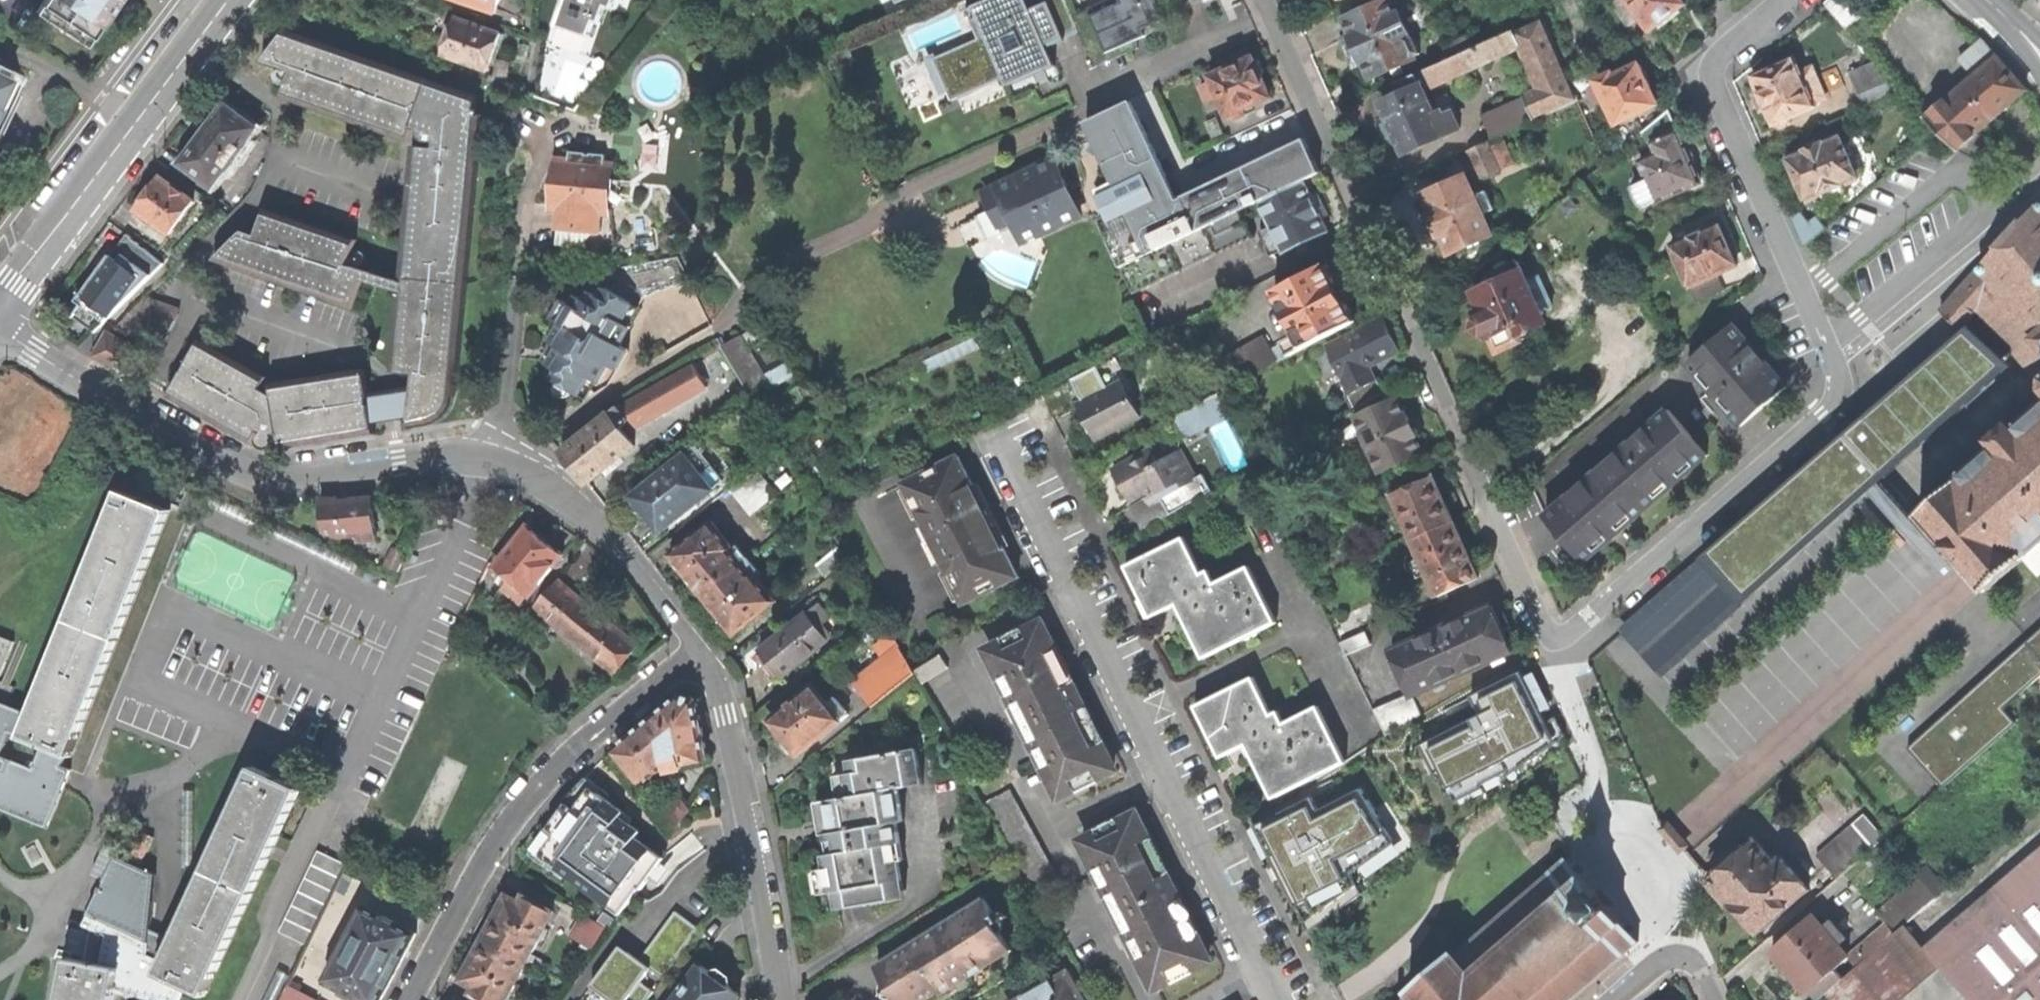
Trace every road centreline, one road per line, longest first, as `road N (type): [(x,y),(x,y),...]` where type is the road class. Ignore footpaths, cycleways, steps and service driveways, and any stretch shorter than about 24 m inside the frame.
road 1 (residential): [(1796,0),(1725,61),(1716,93),(1836,360),(1840,383),(1805,435),(1555,644)]
road 2 (residential): [(1271,0),(1555,644)]
road 3 (residential): [(1002,451),(1280,999)]
road 4 (residential): [(493,453),(281,478),(245,473),(0,331)]
road 5 (residential): [(697,646),(560,763),(488,852),(410,999)]
road 6 (tertiary): [(227,0),(0,310)]
road 7 (residential): [(785,999),(728,713),(697,646)]
road 8 (residential): [(697,646),(571,503),(533,469),(493,453)]
road 9 (residential): [(493,453),(514,289)]

